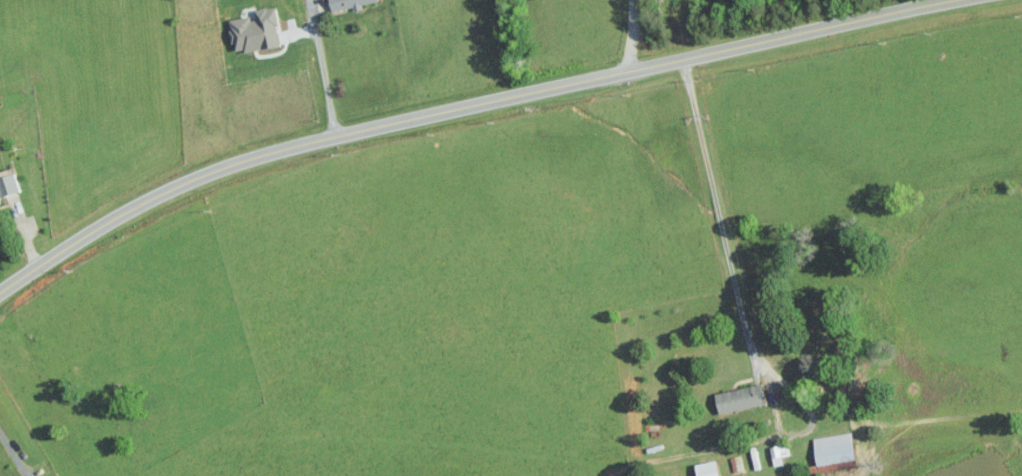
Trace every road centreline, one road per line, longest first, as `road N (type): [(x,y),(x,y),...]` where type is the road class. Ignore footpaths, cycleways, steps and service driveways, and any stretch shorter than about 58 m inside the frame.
road 1 (residential): [(0,297),(103,227),(286,145),(977,0)]

